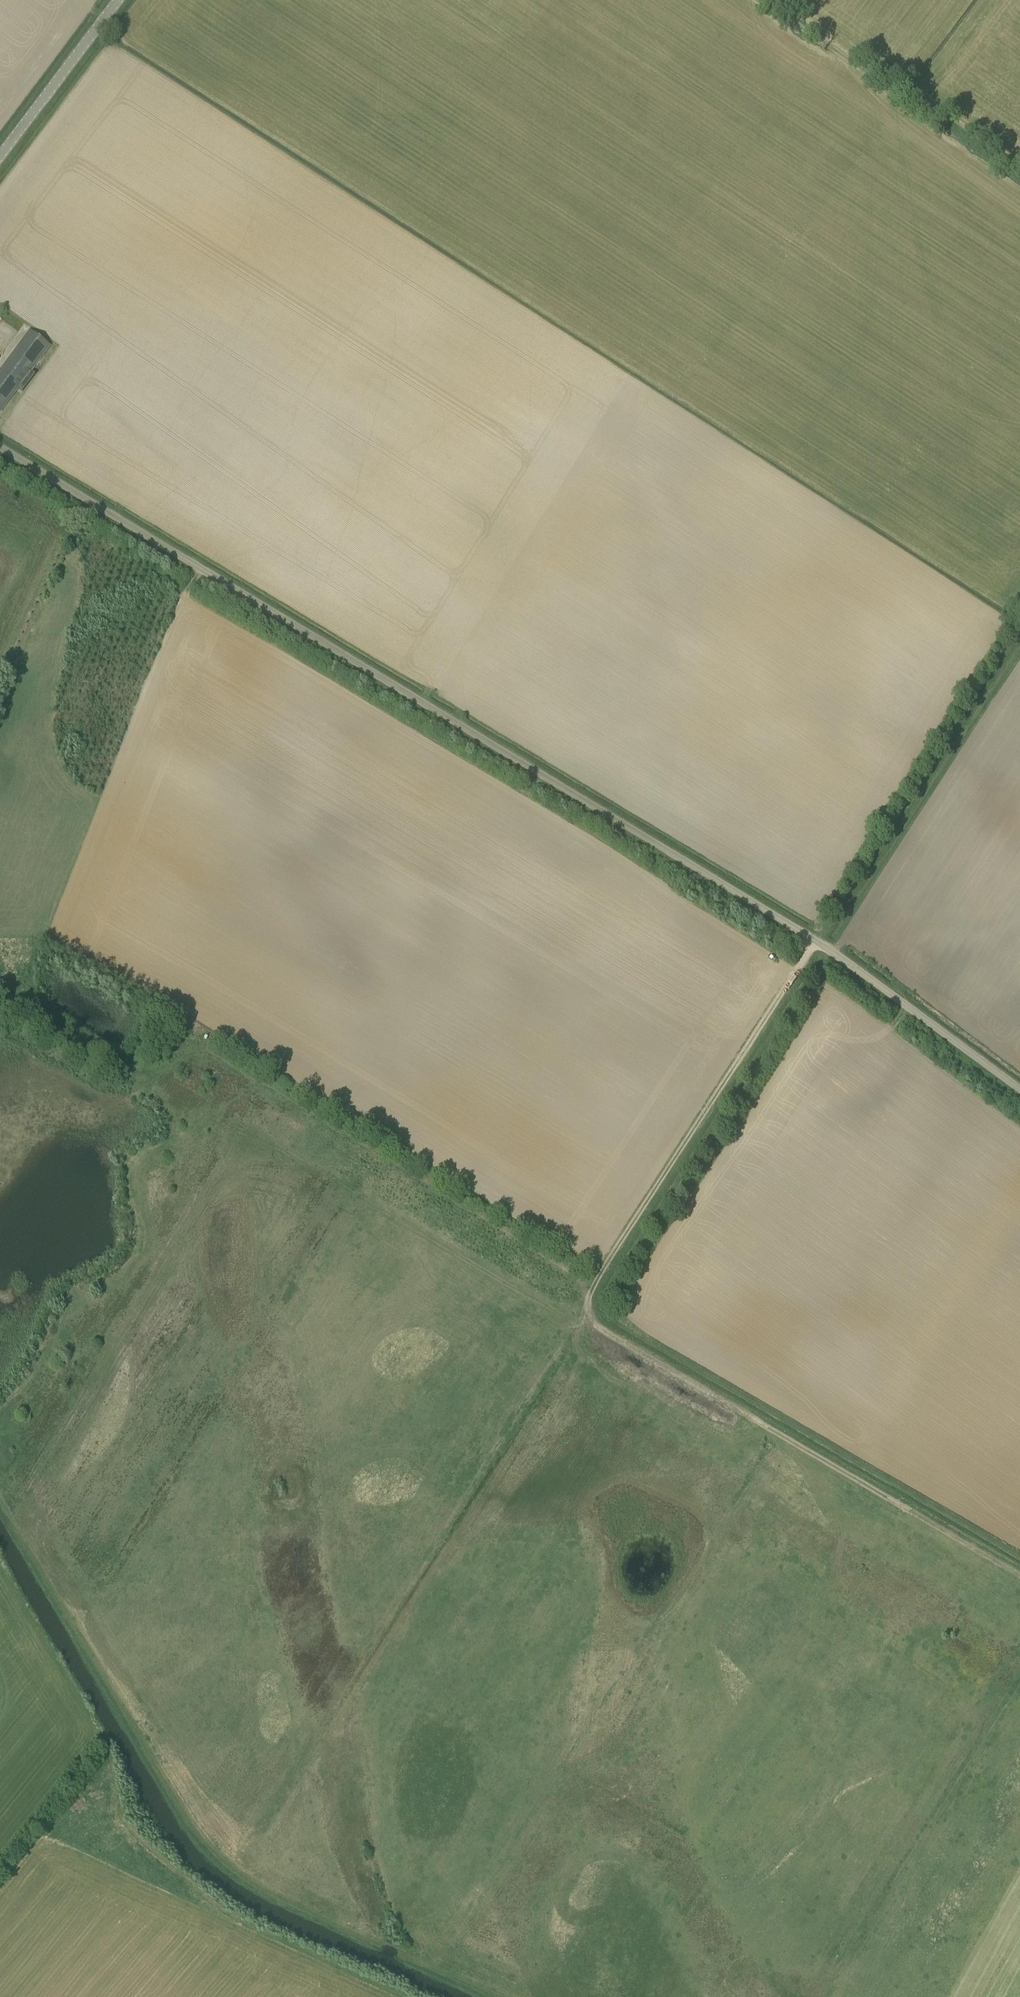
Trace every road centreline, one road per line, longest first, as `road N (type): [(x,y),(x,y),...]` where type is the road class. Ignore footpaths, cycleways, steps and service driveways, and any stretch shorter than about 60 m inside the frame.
road 1 (unclassified): [(1019,1090),(833,952),(0,447)]
road 2 (track): [(332,1114),(590,1283),(603,1325),(1019,1567)]
road 3 (track): [(818,943),(593,1303)]
road 4 (unclassified): [(0,157),(119,0)]

